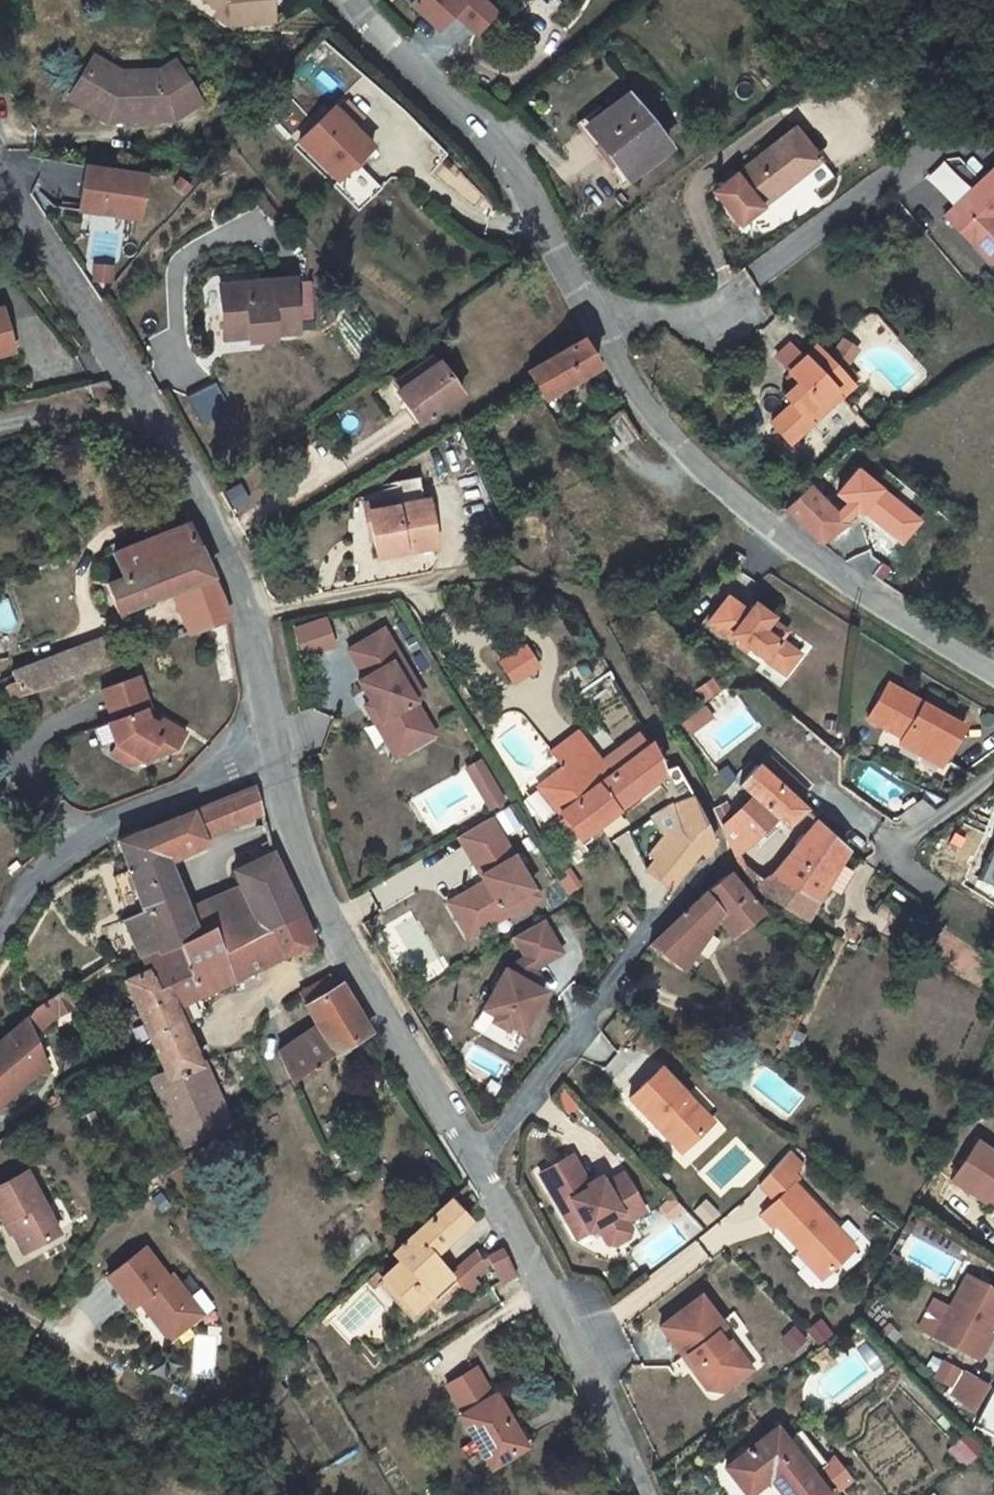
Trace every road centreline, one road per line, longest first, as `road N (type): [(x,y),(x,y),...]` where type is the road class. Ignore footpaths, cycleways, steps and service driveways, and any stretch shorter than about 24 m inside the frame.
road 1 (unclassified): [(993,675),(795,552),(660,428),(510,159),(354,0)]
road 2 (unclassified): [(271,745),(243,608),(161,452),(0,183)]
road 3 (unclassified): [(467,1160),(313,889),(271,745)]
road 4 (unclassified): [(652,1494),(467,1160)]
road 5 (residential): [(467,1160),(496,1141),(649,934),(714,877)]
road 6 (unclassified): [(0,936),(26,892),(81,841),(271,745)]

